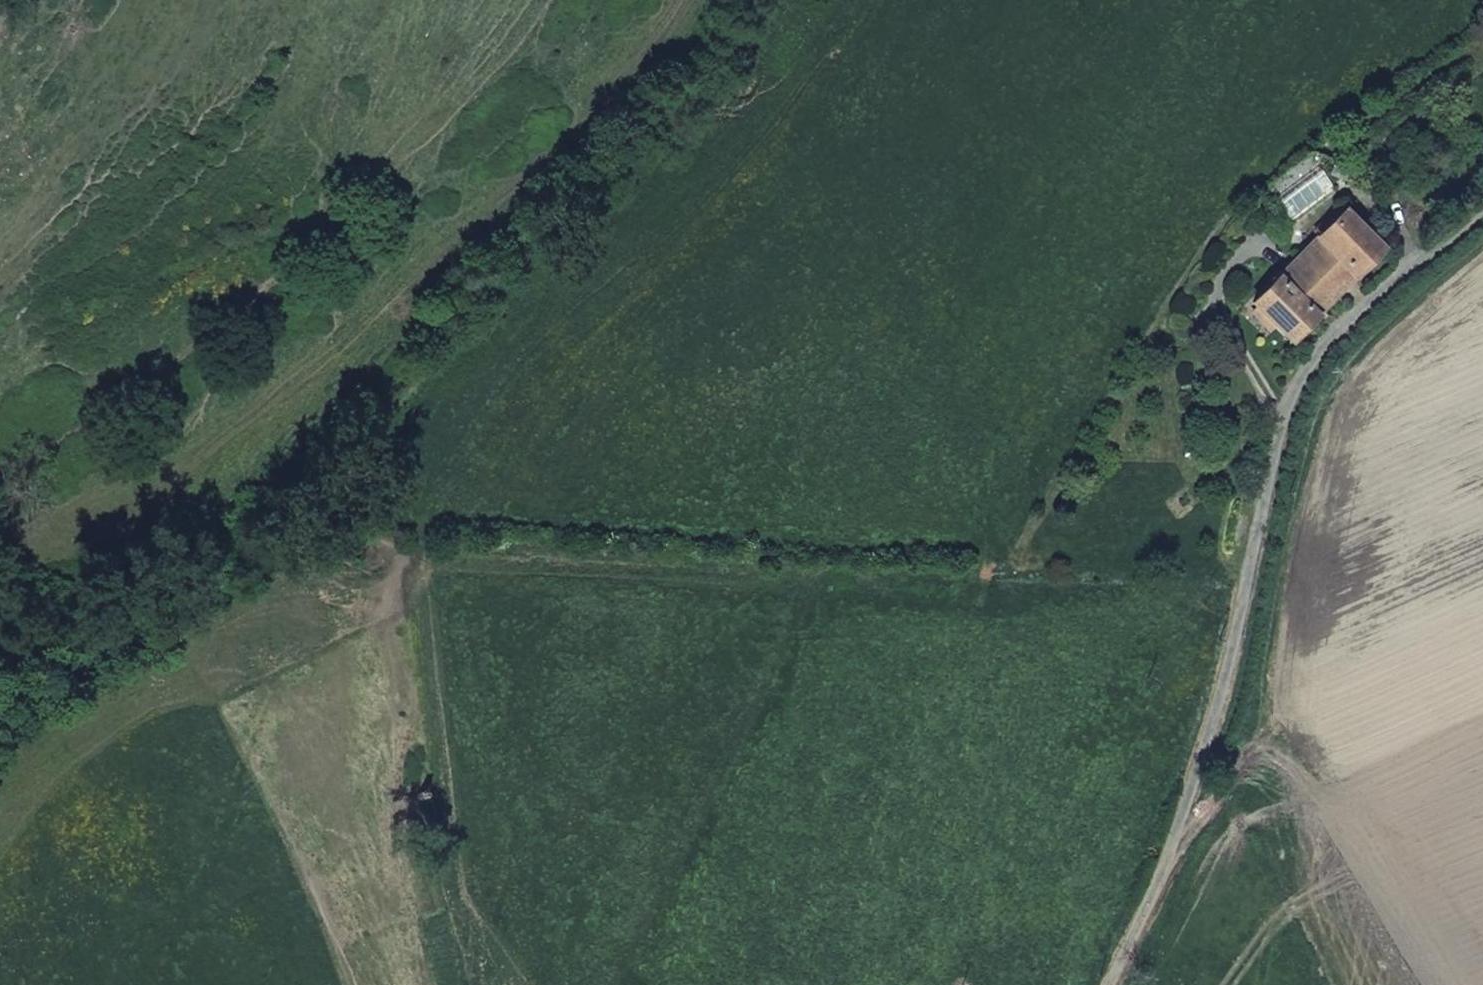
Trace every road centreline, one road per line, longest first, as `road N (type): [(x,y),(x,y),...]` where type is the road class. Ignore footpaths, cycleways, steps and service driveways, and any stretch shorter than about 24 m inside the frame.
road 1 (unclassified): [(1423,253),(1332,339),(1287,403),(1212,734),(1111,984)]

